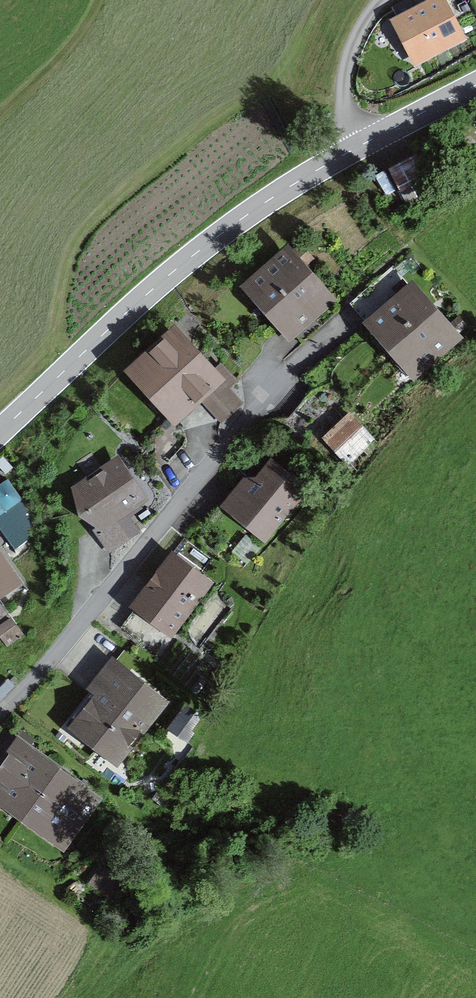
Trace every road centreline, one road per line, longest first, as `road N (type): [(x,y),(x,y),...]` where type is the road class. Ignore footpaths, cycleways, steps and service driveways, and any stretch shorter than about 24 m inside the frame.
road 1 (residential): [(339,322),(0,714)]
road 2 (tertiary): [(0,431),(238,222),(358,150)]
road 3 (unclassified): [(384,0),(372,9),(348,62),(358,150)]
road 4 (tertiary): [(358,150),(475,86)]

